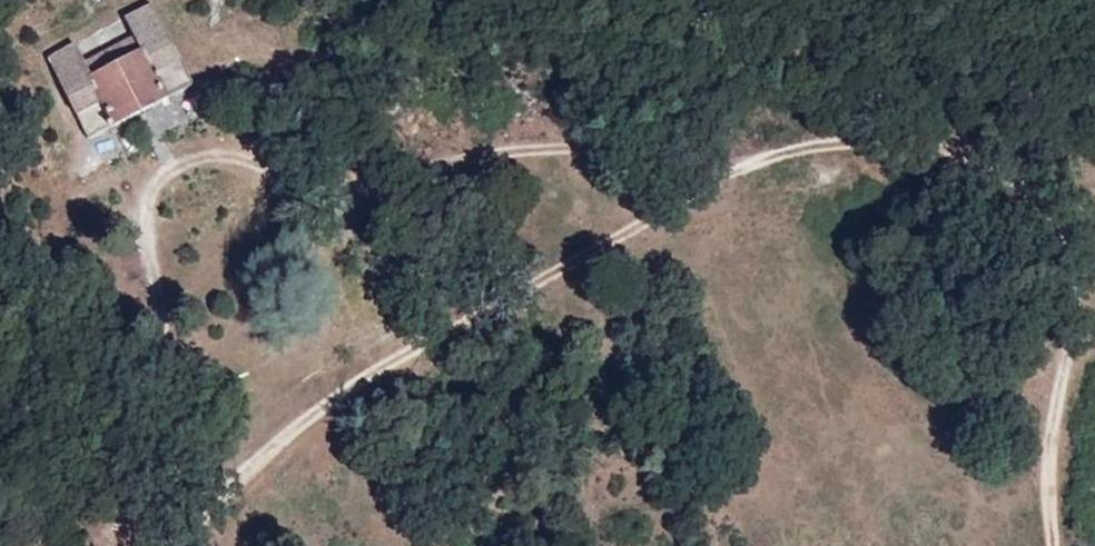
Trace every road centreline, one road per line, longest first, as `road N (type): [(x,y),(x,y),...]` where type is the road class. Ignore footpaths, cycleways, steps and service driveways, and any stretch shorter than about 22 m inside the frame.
road 1 (track): [(163,545),(185,514),(435,334),(720,173),(820,148),(970,128),(1038,129),(1069,146),(1075,173),(1068,325),(1046,501),(1055,545)]
road 2 (track): [(185,514),(171,351),(152,270),(155,191),(176,172),(231,152),(522,153),(705,126),(993,97),(1094,95)]

